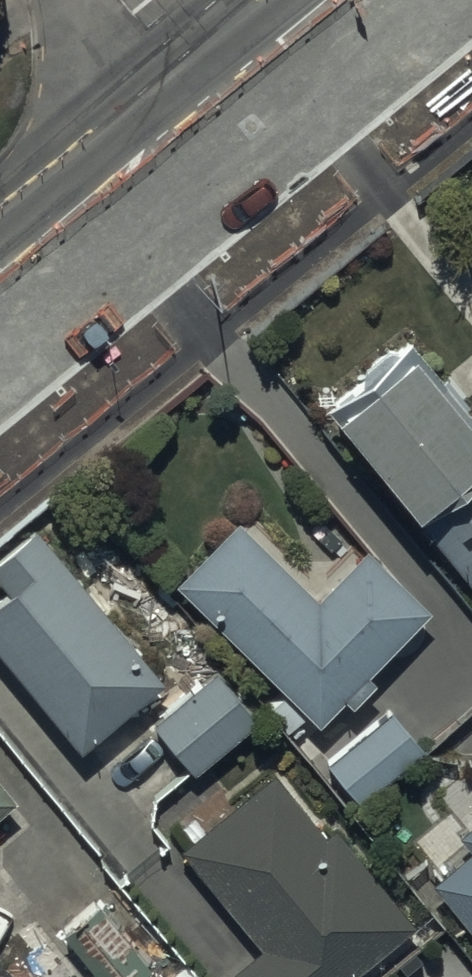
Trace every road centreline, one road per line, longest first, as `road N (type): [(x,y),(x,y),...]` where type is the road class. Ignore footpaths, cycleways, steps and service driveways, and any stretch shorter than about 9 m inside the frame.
road 1 (primary): [(0,319),(224,135)]
road 2 (primary): [(224,135),(389,0)]
road 3 (residential): [(115,0),(224,135)]

